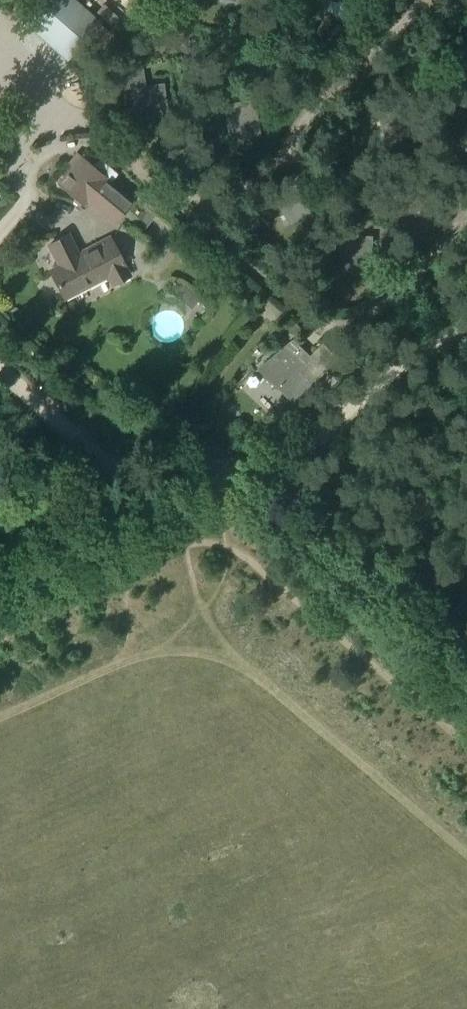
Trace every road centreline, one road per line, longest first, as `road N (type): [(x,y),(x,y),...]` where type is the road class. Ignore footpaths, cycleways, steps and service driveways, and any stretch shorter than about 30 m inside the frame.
road 1 (track): [(0,711),(123,658),(186,641),(243,656),(466,848)]
road 2 (track): [(232,476),(466,670)]
road 3 (track): [(0,578),(232,476)]
road 4 (track): [(243,656),(198,589),(198,541)]

